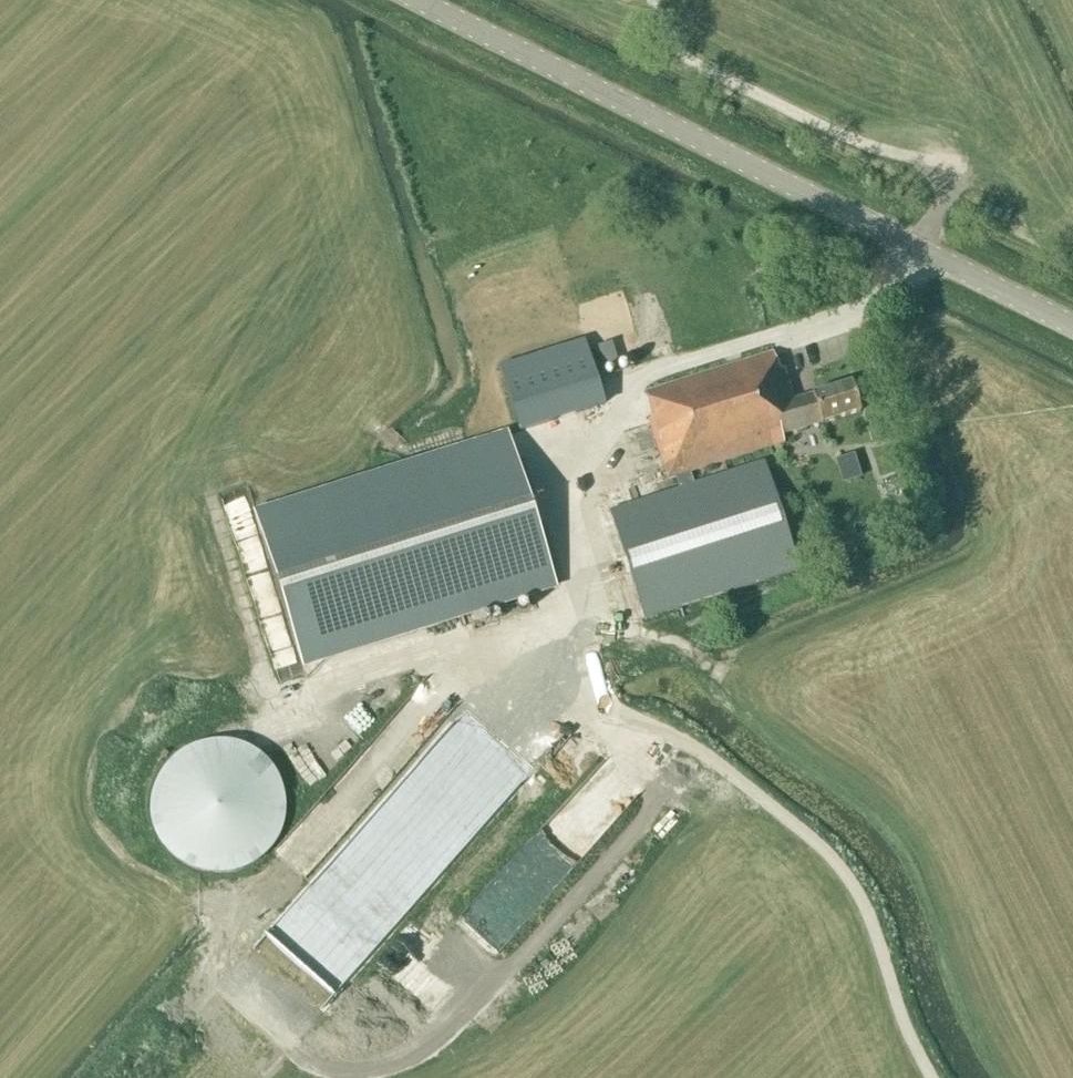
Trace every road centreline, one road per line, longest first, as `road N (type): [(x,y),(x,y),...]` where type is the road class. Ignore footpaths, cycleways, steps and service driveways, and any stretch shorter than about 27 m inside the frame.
road 1 (tertiary): [(1072,328),(416,0)]

